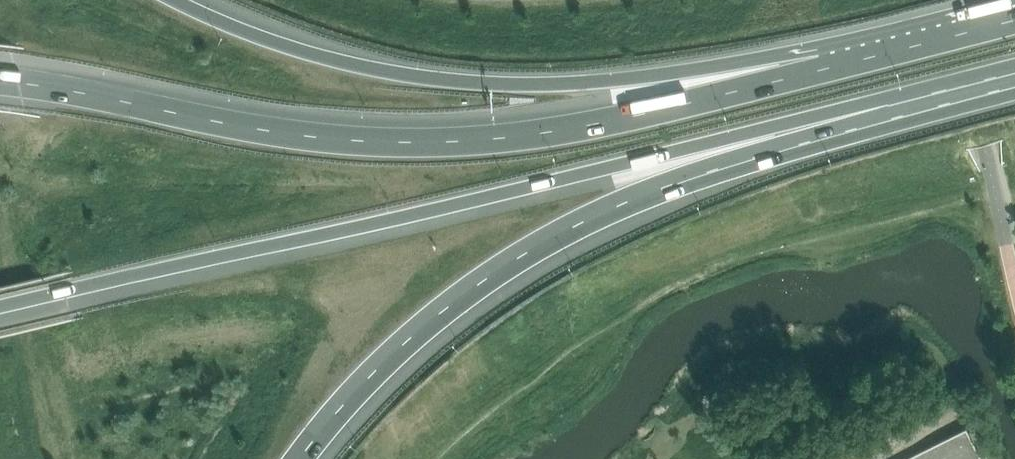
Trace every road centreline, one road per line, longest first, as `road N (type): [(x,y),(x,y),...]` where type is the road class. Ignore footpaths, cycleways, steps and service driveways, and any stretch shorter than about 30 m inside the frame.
road 1 (motorway): [(0,307),(762,130),(935,98)]
road 2 (motorway): [(915,39),(611,123),(469,142),(282,133),(0,77)]
road 3 (motorway): [(294,458),(348,394),(414,335),(577,228),(646,194),(935,98)]
road 4 (motorway): [(915,39),(629,82),(476,85),(327,56),(183,0)]

